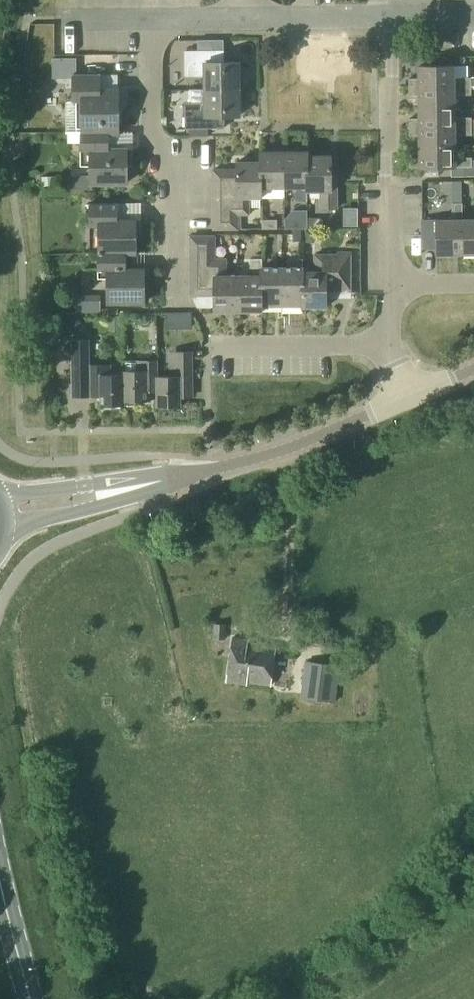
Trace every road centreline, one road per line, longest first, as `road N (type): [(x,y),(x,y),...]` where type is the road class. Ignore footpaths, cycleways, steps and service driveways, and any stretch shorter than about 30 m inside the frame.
road 1 (tertiary): [(2,514),(249,460),(407,398)]
road 2 (residential): [(175,300),(174,178),(149,126),(151,18)]
road 3 (residential): [(390,284),(388,39),(378,16)]
road 4 (residential): [(211,348),(383,349)]
road 5 (residential): [(244,17),(378,16)]
road 6 (primary): [(30,998),(0,881)]

